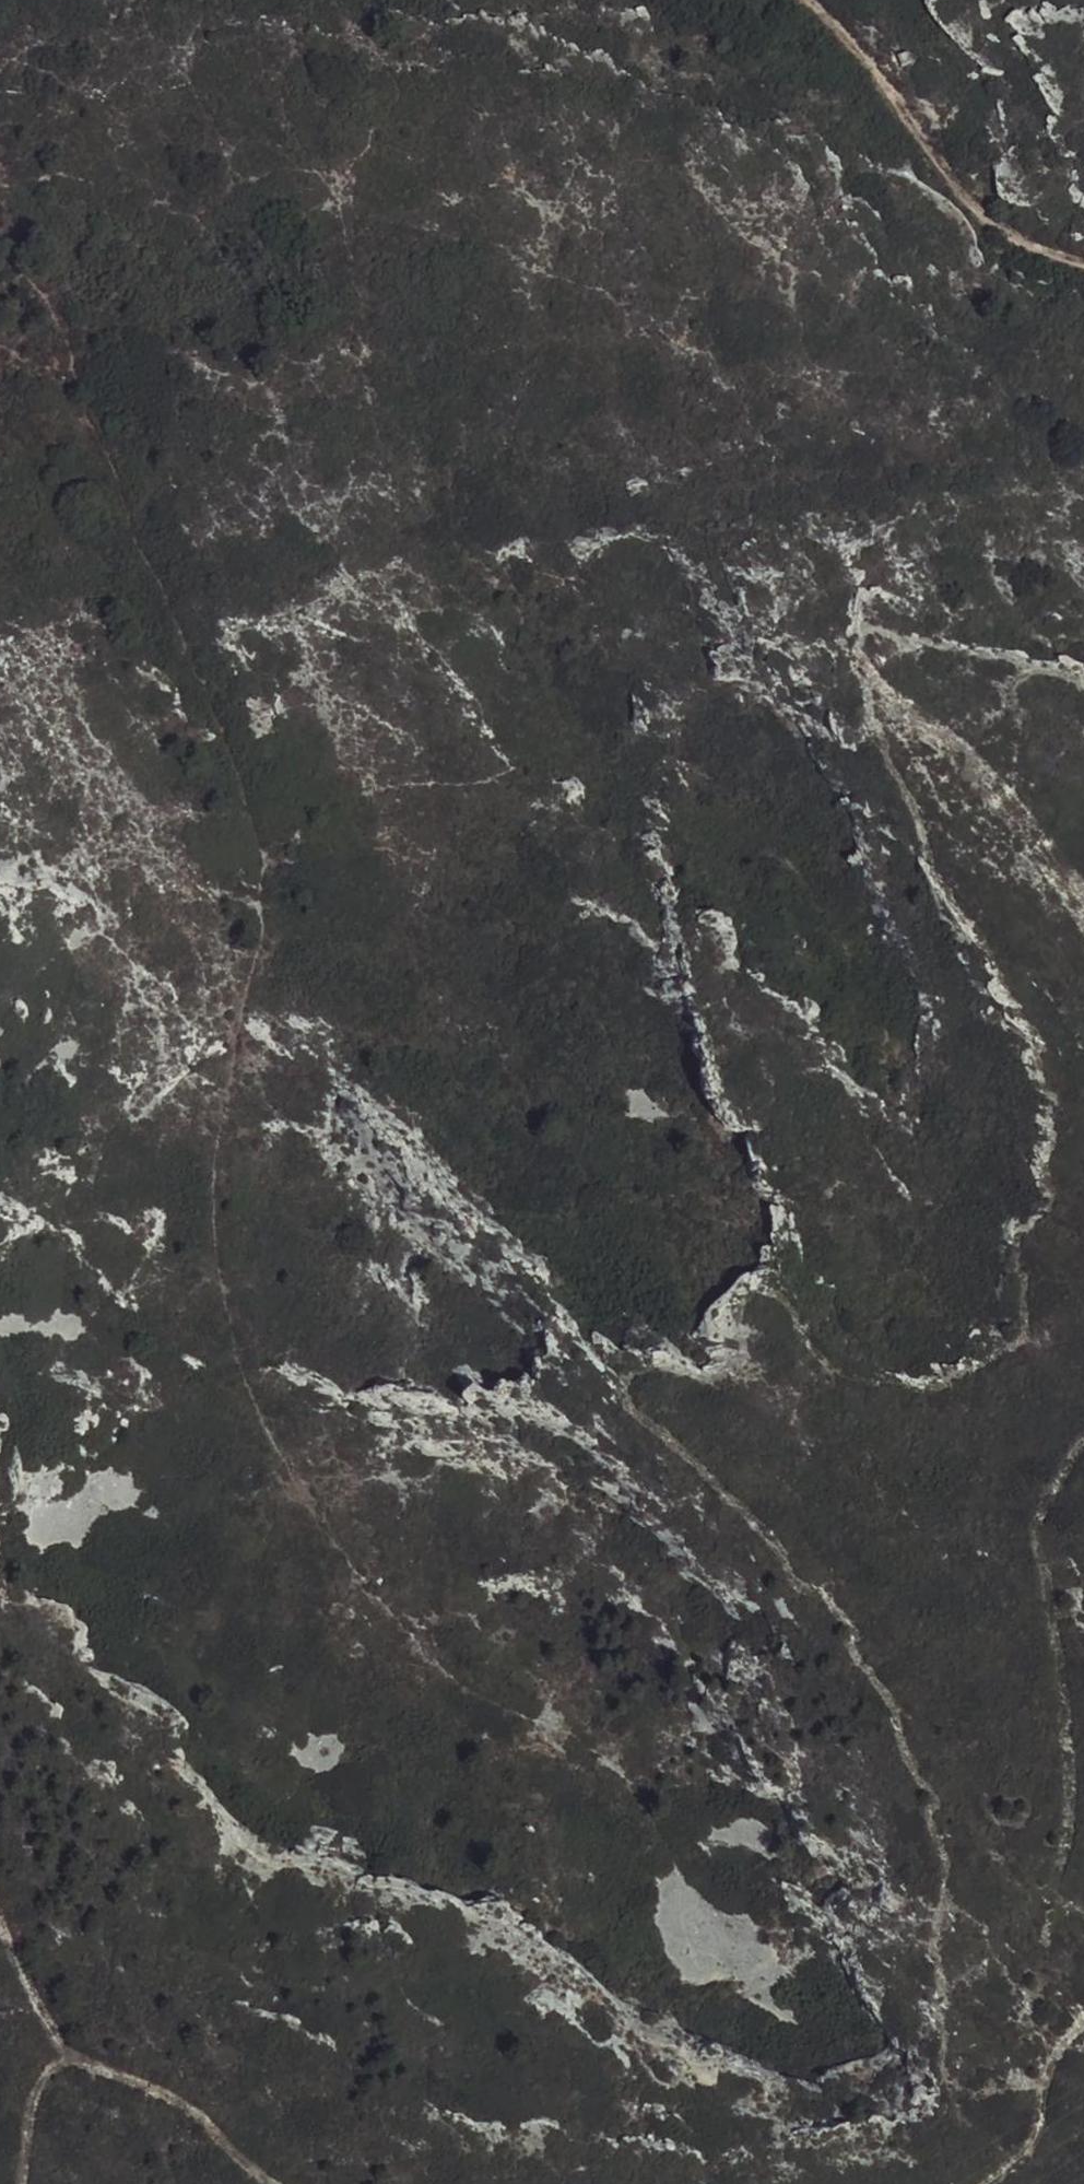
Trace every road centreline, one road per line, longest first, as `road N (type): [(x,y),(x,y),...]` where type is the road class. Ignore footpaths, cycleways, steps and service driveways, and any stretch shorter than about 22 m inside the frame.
road 1 (track): [(1083,254),(981,193),(864,21),(836,0)]

